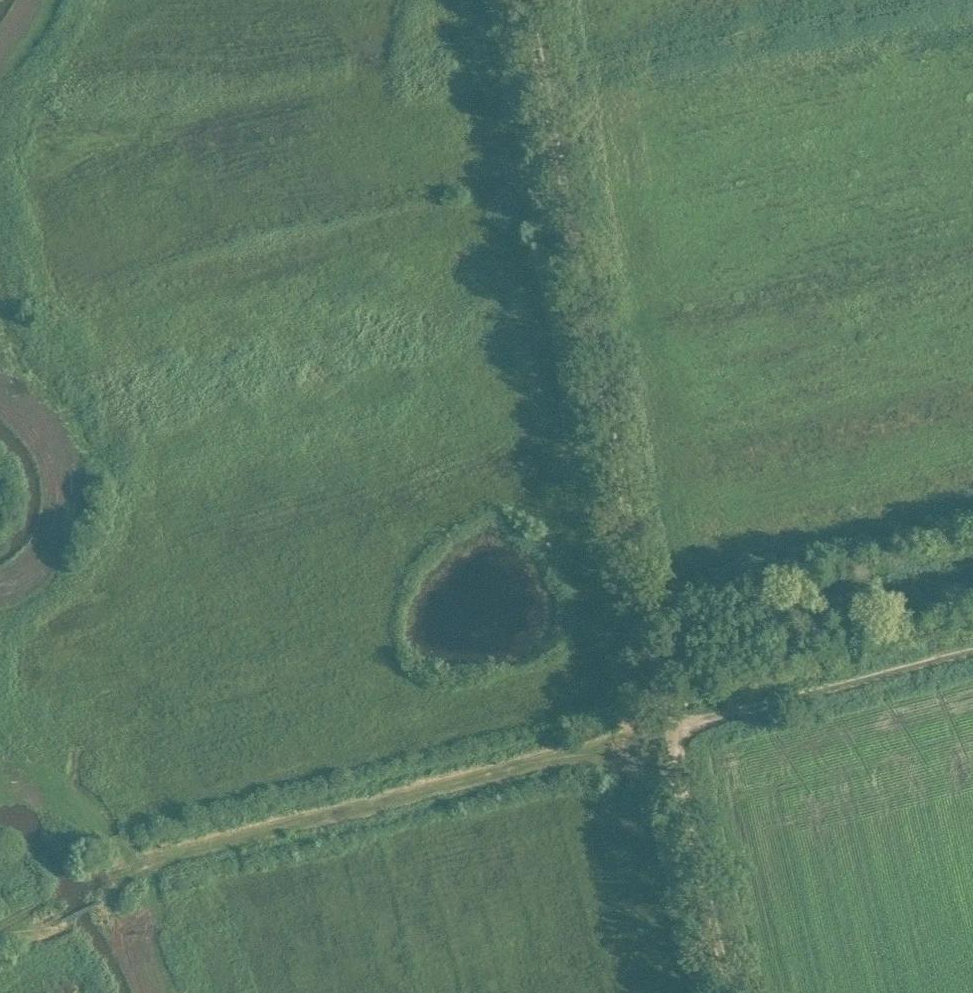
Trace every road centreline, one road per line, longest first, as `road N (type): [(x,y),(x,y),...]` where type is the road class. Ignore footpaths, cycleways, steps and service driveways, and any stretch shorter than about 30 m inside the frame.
road 1 (track): [(539,0),(670,726)]
road 2 (track): [(52,903),(97,879),(670,726)]
road 3 (track): [(972,654),(670,726)]
road 4 (track): [(670,726),(733,992)]

